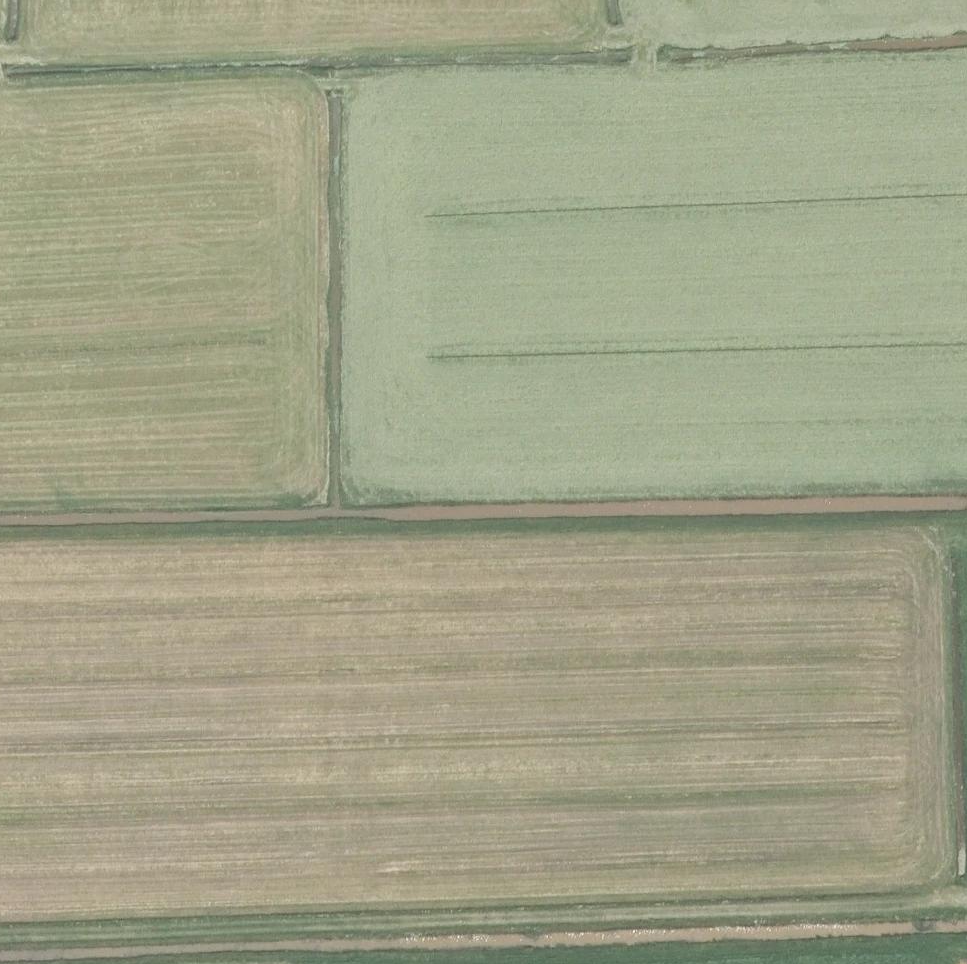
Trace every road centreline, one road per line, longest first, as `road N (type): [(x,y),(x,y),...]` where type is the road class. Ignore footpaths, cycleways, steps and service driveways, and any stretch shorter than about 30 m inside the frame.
road 1 (track): [(0,934),(966,903)]

